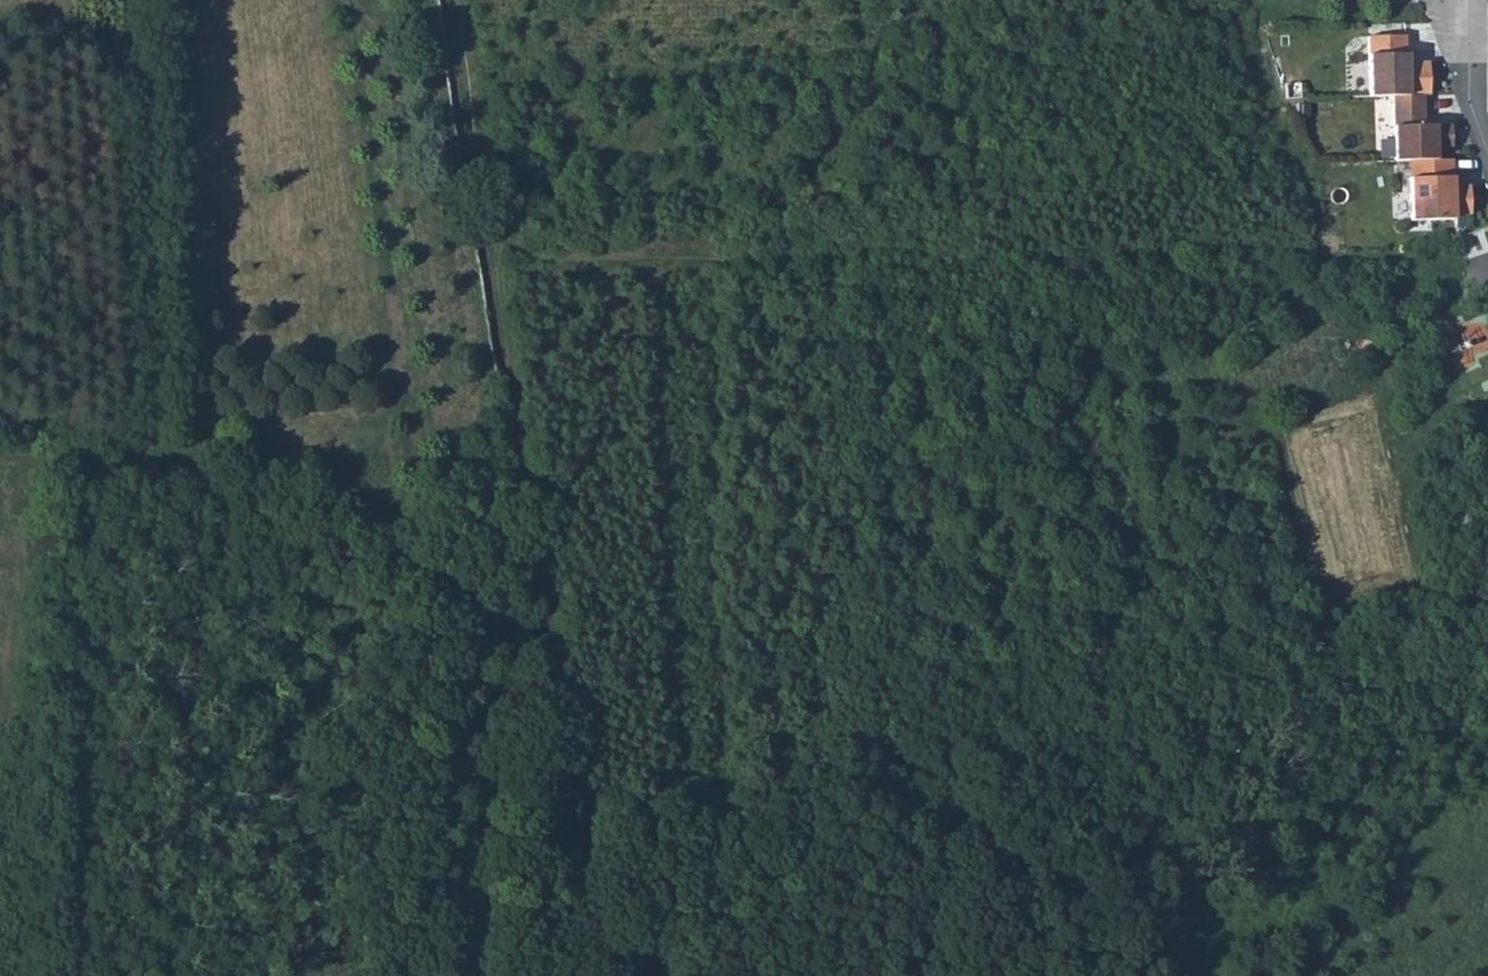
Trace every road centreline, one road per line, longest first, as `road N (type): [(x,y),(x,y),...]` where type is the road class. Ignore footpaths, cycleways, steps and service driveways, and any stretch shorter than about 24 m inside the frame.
road 1 (track): [(450,0),(541,550),(549,743),(541,873),(556,975)]
road 2 (residential): [(1470,0),(1469,103),(1487,156)]

